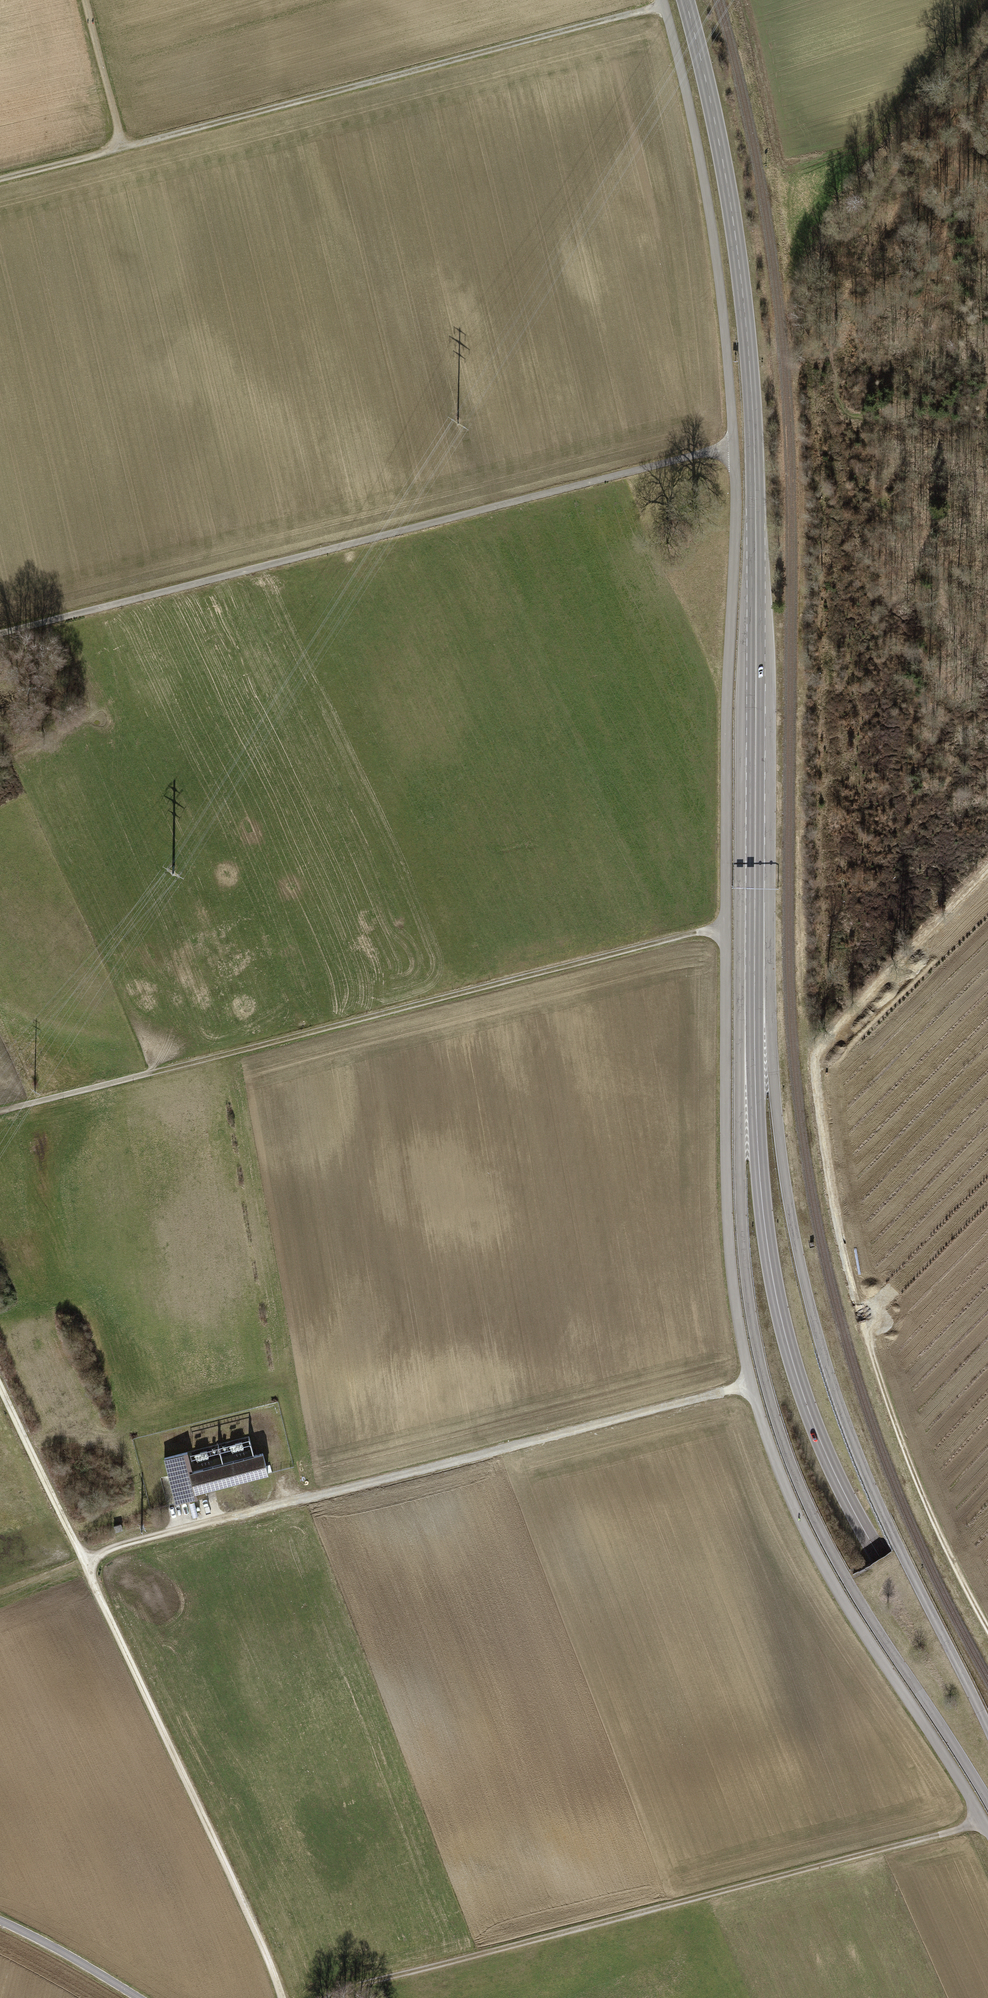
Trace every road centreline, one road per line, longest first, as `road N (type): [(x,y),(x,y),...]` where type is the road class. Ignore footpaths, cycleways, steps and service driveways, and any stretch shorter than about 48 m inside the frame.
road 1 (track): [(987,1830),(796,1513),(750,1384),(736,1318),(725,1212),(724,923),(735,452),(719,267),(663,0)]
road 2 (secondary): [(686,0),(724,168),(752,394),(755,974)]
road 3 (secondary): [(755,974),(740,1013),(744,1241),(774,1412),(826,1539),(987,1801)]
road 4 (track): [(987,1629),(928,1507),(867,1337),(816,1081),(822,1049),(839,1026),(987,869)]
road 5 (secondary): [(987,1727),(866,1475),(821,1346),(790,1212),(770,1011),(755,974)]
road 6 (secondary): [(755,974),(761,1193),(800,1386),(879,1560),(987,1701)]
road 7 (track): [(0,634),(626,472),(735,452)]
road 8 (track): [(724,923),(0,1112)]
road 9 (track): [(314,1997),(984,1822)]
road 10 (track): [(83,1554),(750,1384)]
road 11 (track): [(0,178),(665,5)]
road 12 (track): [(0,1382),(287,1997)]
road 13 (track): [(0,1920),(138,1997)]
road 14 (track): [(123,148),(85,0)]

